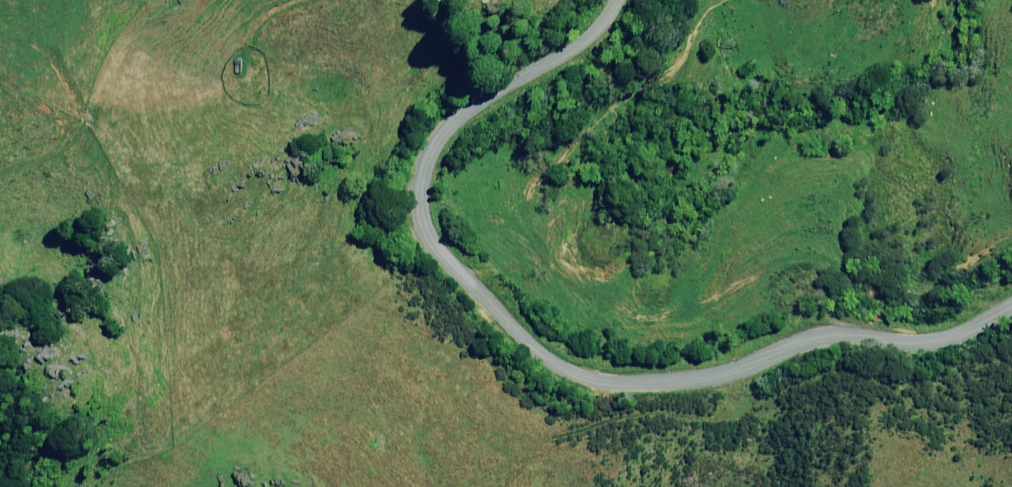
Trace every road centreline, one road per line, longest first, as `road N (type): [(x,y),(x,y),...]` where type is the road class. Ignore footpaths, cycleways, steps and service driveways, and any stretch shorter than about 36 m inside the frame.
road 1 (unclassified): [(597,0),(574,34),(460,110),(420,176),(436,244),(569,362),(655,377),(799,329),(864,321),(929,330),(1011,286)]
road 2 (track): [(171,0),(123,25),(81,127),(0,164)]

